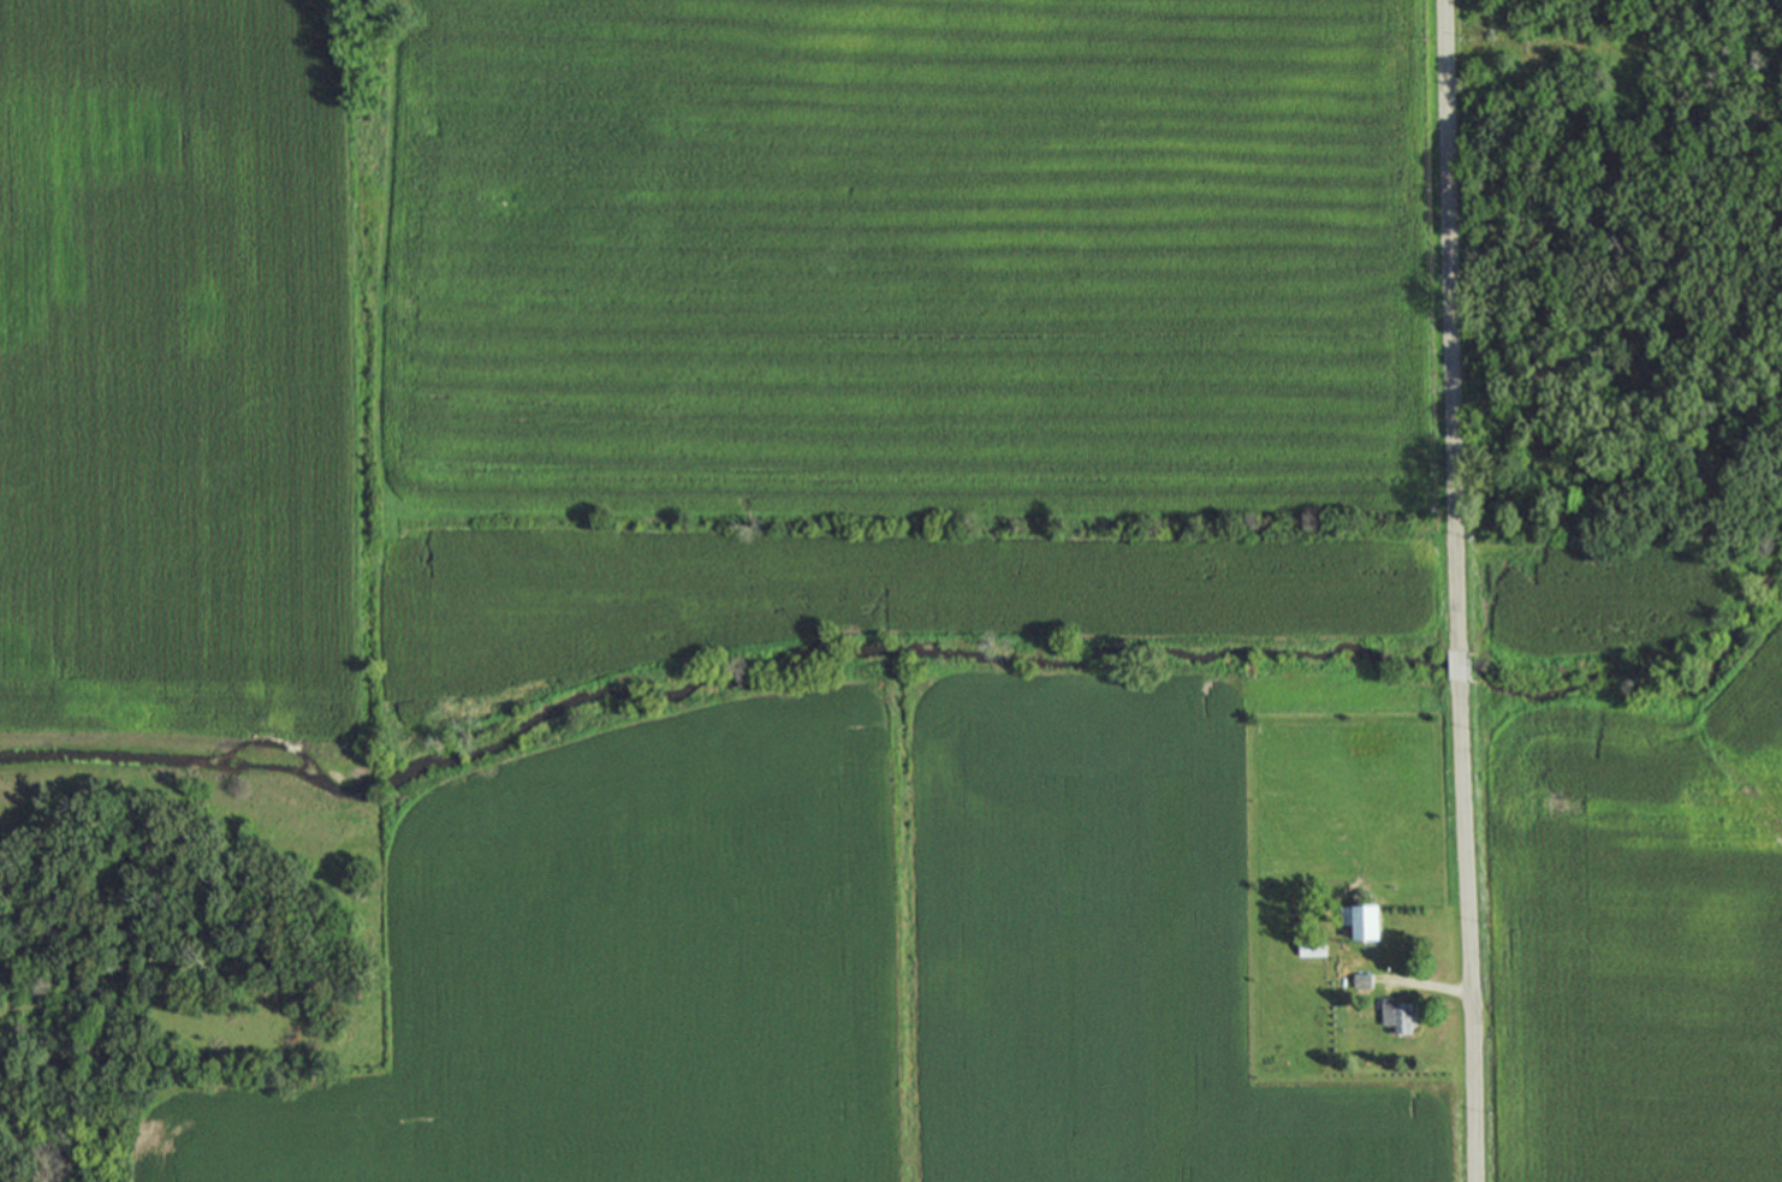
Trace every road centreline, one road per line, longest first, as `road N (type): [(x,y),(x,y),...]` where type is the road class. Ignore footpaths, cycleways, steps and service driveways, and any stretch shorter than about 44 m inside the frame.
road 1 (residential): [(1457,649),(1445,0)]
road 2 (residential): [(1474,1181),(1457,683)]

